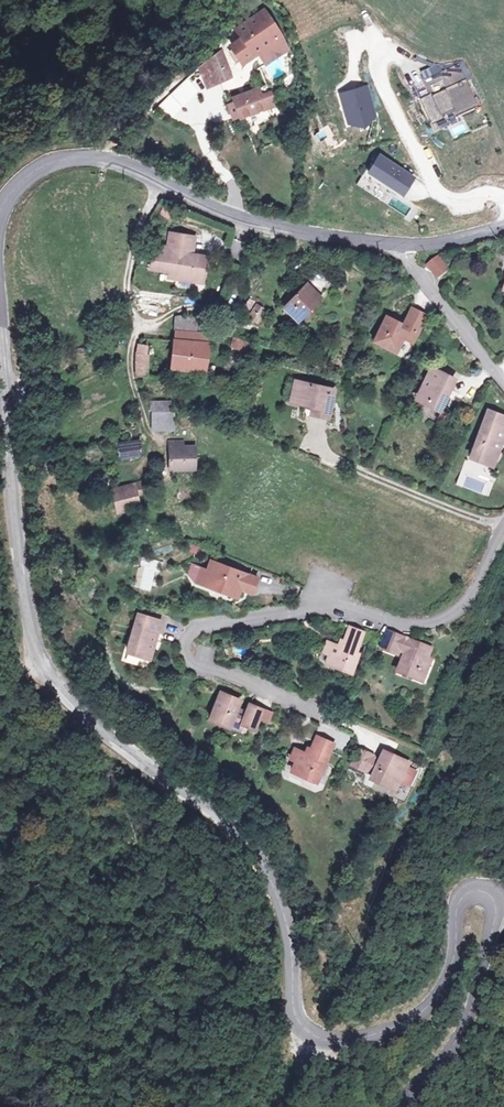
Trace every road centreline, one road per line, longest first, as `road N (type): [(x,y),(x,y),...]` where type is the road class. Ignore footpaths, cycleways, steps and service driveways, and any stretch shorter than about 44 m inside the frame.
road 1 (tertiary): [(0,354),(11,507),(39,663),(90,724),(258,851),(291,936),(300,1028),(349,1046),(411,1027),(446,989),(455,907),(467,892),(492,897),(489,947),(468,1009),(439,1064),(405,1106)]
road 2 (residential): [(330,718),(194,661),(186,646),(191,629),(304,611),(427,626),(466,603),(503,531)]
road 3 (tertiary): [(402,246),(261,226),(129,169),(85,161),(19,182),(0,210)]
road 4 (residential): [(503,382),(402,246)]
road 5 (track): [(85,161),(176,72)]

